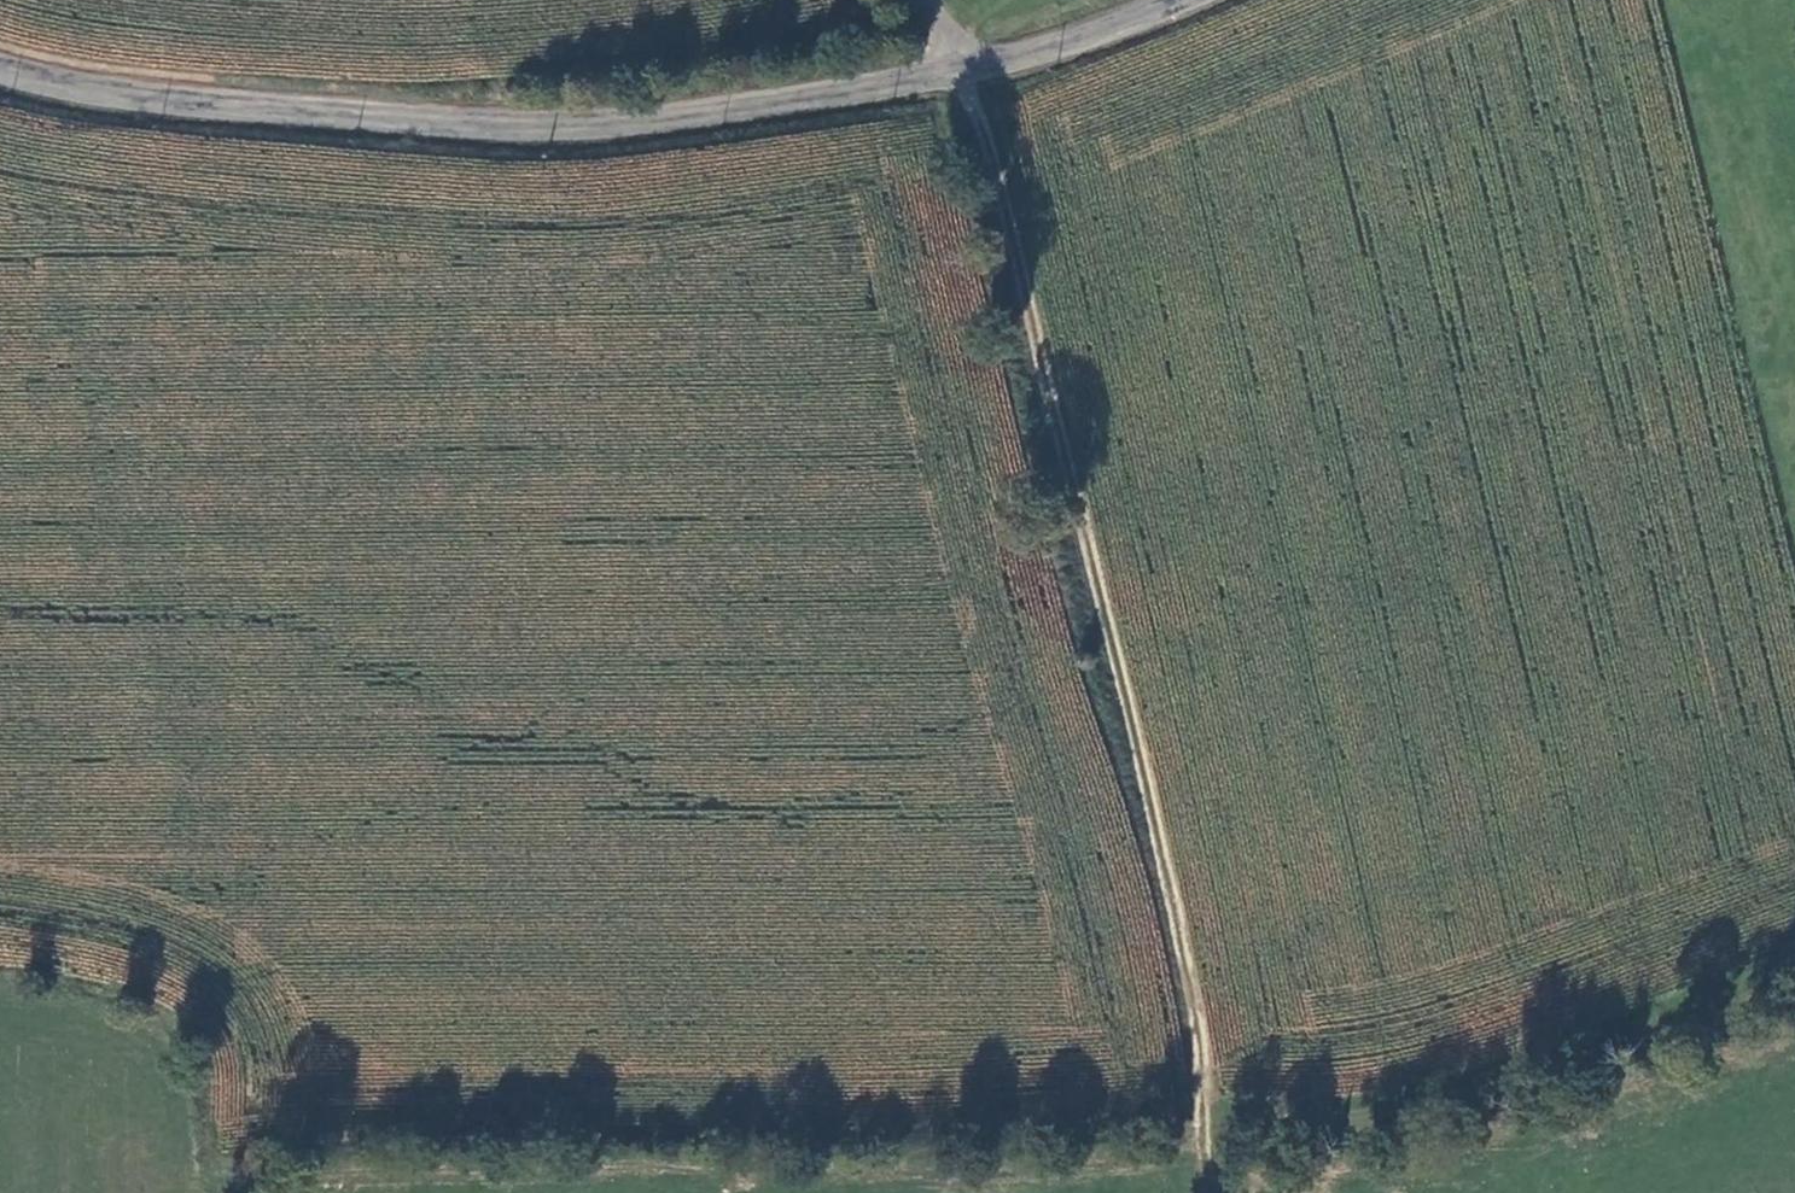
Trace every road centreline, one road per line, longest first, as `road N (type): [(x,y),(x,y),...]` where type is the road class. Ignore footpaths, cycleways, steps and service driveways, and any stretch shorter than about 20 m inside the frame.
road 1 (track): [(1218,1192),(1147,807),(968,67)]
road 2 (tertiary): [(968,67),(600,121),(467,121),(110,92),(0,68)]
road 3 (tertiary): [(1167,0),(968,67)]

